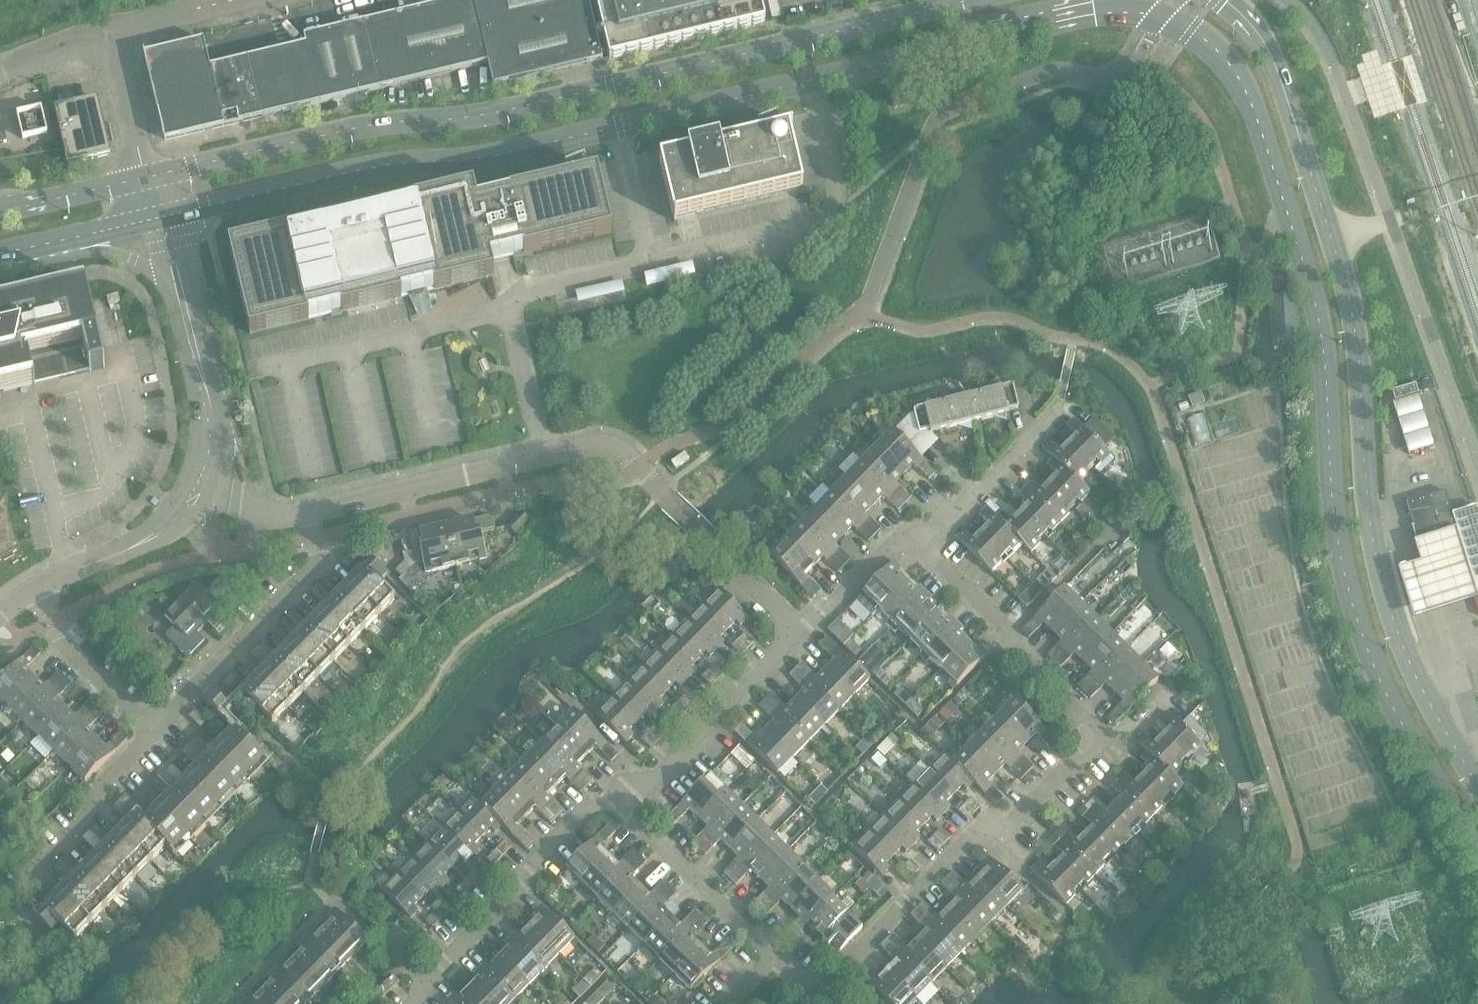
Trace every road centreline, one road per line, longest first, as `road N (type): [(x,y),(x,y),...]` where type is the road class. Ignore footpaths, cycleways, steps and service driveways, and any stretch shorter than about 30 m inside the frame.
road 1 (tertiary): [(1157,17),(1203,39),(1230,66),(1258,121),(1318,320),(1333,511),(1352,605),(1387,694),(1477,859)]
road 2 (tertiary): [(973,0),(498,113),(352,129),(145,178)]
road 3 (tertiary): [(1477,787),(1428,700),(1388,603),(1370,524),(1358,349),(1341,267),(1273,60),(1225,0)]
road 4 (residential): [(819,988),(980,825),(1015,827),(1094,742),(1092,727),(1011,637),(917,550)]
road 5 (tertiary): [(160,218),(342,174),(482,159),(619,127)]
road 6 (tertiary): [(809,82),(1078,17),(1157,17)]
road 7 (residential): [(809,82),(841,205),(813,222),(649,262)]
road 8 (residential): [(411,1003),(597,798),(628,809)]
road 9 (residential): [(649,262),(532,292),(507,310),(544,455)]
road 10 (residential): [(149,734),(318,561),(309,513)]
road 11 (unclassified): [(217,490),(226,436),(208,350),(183,244),(160,218)]
road 12 (unclassified): [(160,218),(155,252),(198,426),(194,479)]
road 13 (residential): [(628,809),(797,632)]
road 14 (residential): [(309,513),(544,455)]
road 15 (residential): [(22,894),(99,813),(105,785),(149,734)]
road 16 (residential): [(544,455),(597,445),(621,453),(711,542)]
road 17 (residential): [(774,953),(628,809)]
road 18 (residential): [(1060,404),(917,550)]
road 19 (tertiary): [(619,127),(809,82)]
road 20 (residential): [(149,734),(30,593)]
road 21 (tertiary): [(0,253),(160,218)]
road 22 (unclassified): [(145,178),(108,31)]
road 23 (tertiary): [(145,178),(0,212)]
road 24 (unclassified): [(99,561),(126,558),(194,519),(217,490)]
road 25 (residential): [(797,632),(895,531)]
road 26 (residential): [(619,127),(649,262)]
road 27 (unclassified): [(108,31),(232,0)]
road 28 (unclassified): [(194,479),(171,507),(99,561)]
road 29 (residential): [(711,542),(797,632)]

